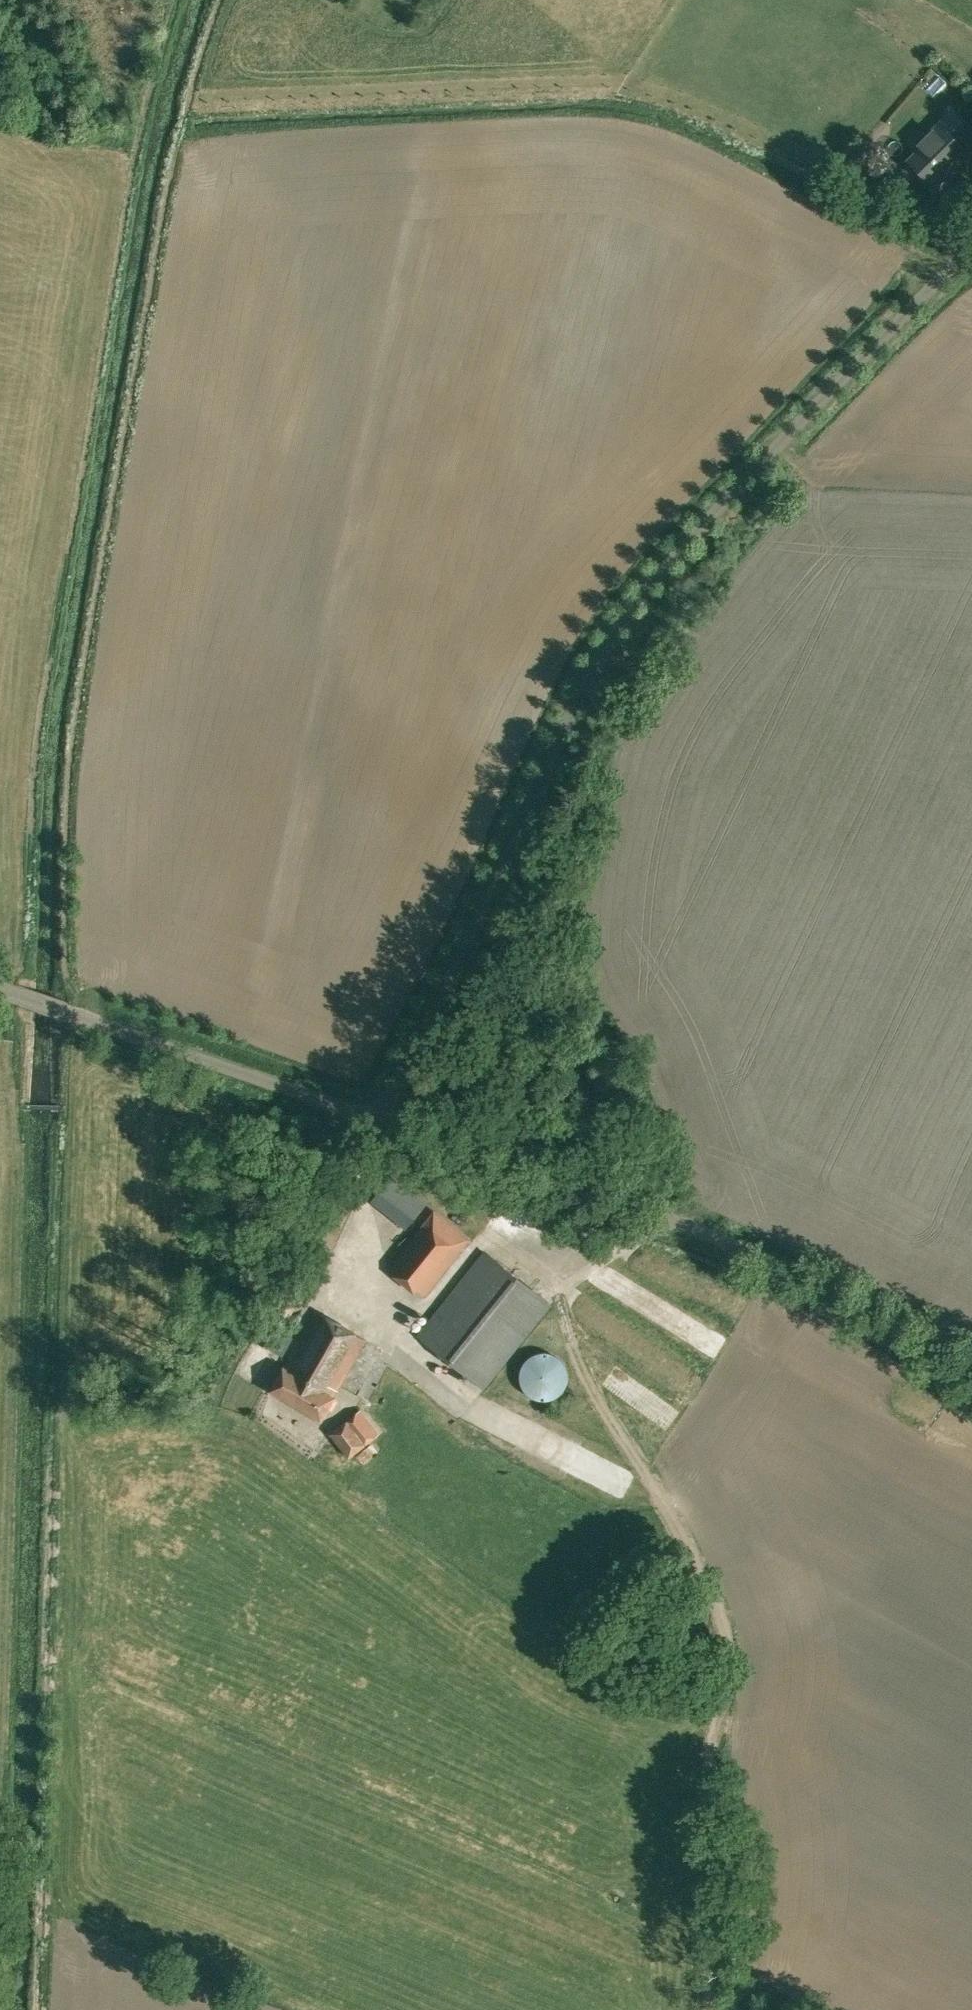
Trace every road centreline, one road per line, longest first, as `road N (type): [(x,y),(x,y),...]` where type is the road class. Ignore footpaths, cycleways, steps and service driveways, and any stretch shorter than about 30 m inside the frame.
road 1 (unclassified): [(971,251),(836,384),(629,612),(380,1121)]
road 2 (unclassified): [(971,1370),(698,1230),(380,1121)]
road 3 (unclassified): [(380,1121),(0,991)]

